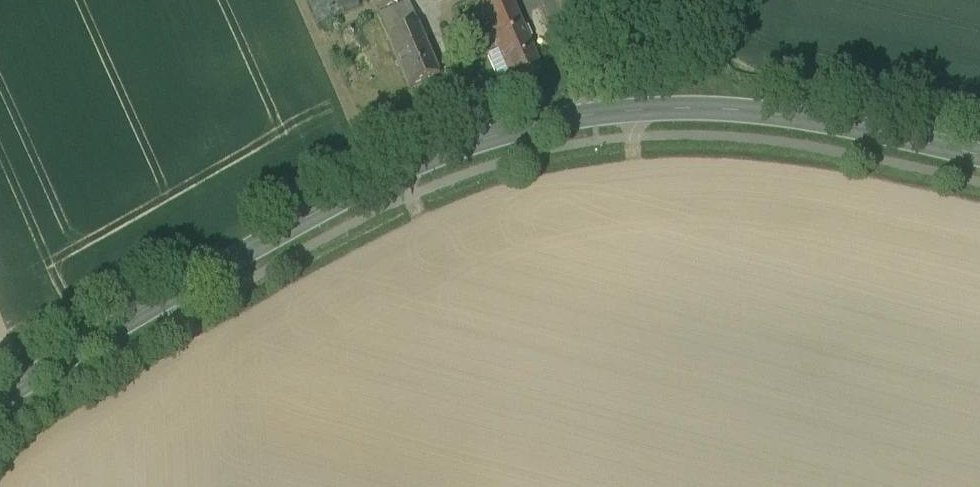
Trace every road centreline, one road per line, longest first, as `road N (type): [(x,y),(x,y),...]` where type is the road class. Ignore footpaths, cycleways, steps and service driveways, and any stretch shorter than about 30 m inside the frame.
road 1 (tertiary): [(0,401),(358,190),(471,142),(591,114)]
road 2 (tertiary): [(591,114),(758,112),(979,155)]
road 3 (unclassified): [(591,114),(547,0)]

